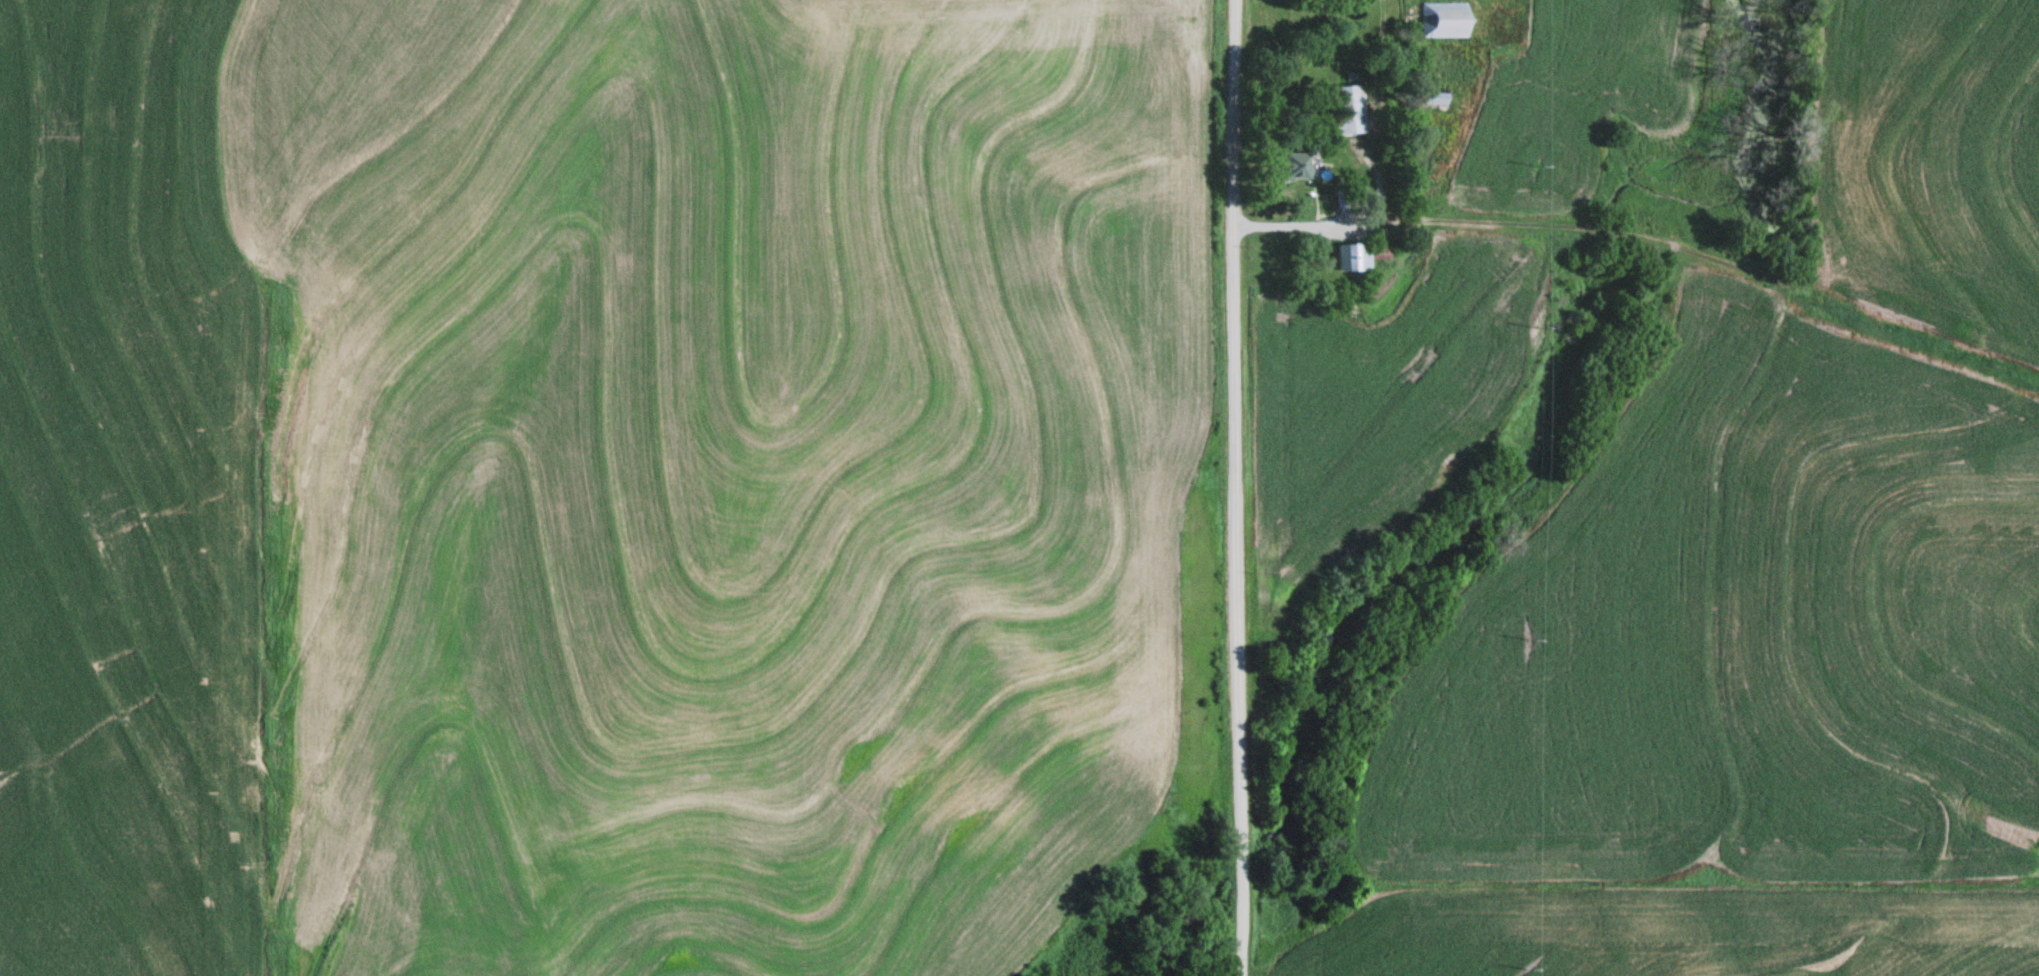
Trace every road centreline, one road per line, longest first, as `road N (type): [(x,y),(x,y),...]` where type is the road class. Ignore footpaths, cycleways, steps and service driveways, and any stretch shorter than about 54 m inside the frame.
road 1 (residential): [(1234,975),(1231,0)]

